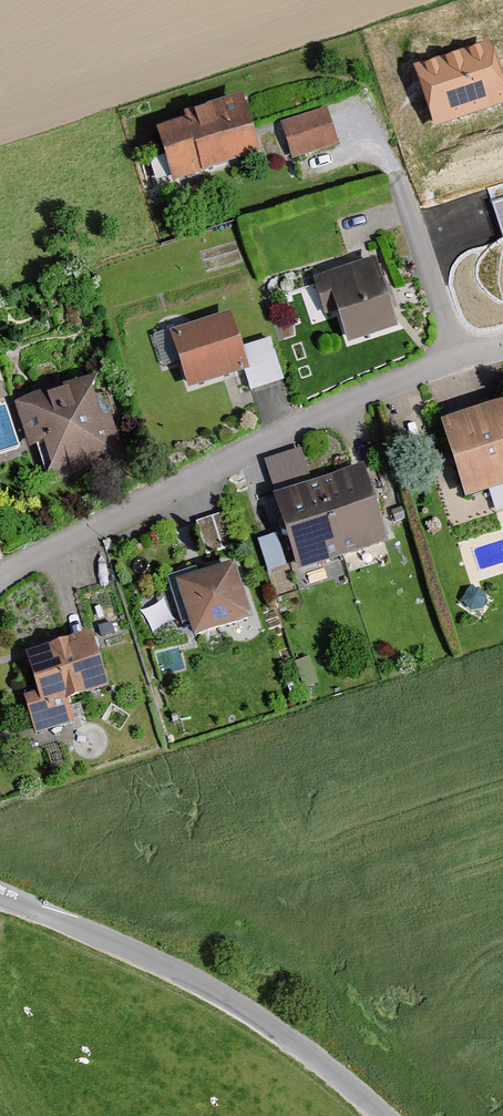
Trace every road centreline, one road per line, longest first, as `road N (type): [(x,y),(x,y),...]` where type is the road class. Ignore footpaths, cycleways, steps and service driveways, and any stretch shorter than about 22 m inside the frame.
road 1 (residential): [(0,577),(148,515),(349,403),(460,359)]
road 2 (unclassified): [(0,895),(216,994),(277,1032),(380,1115)]
road 3 (residential): [(364,108),(415,200),(460,359)]

